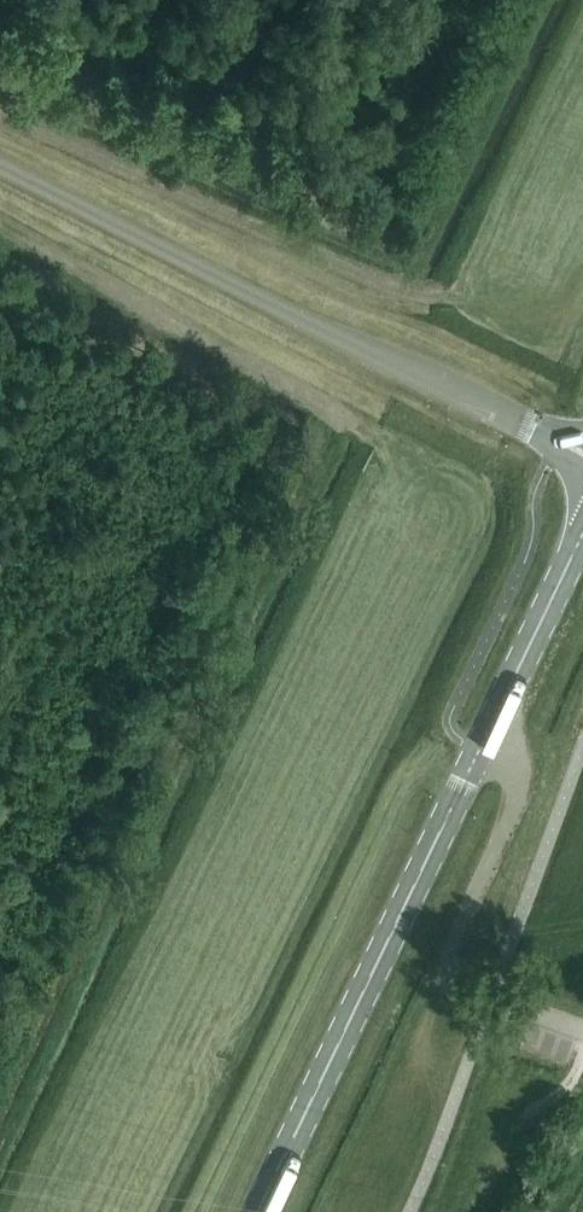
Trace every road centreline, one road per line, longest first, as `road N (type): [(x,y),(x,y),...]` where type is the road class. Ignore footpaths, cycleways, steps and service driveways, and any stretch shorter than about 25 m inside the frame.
road 1 (track): [(336,410),(0,1111)]
road 2 (unclassified): [(582,456),(0,169)]
road 3 (primary): [(259,1211),(481,748)]
road 4 (track): [(0,110),(372,280),(467,304)]
road 5 (track): [(378,432),(0,225)]
road 6 (track): [(390,287),(414,256),(536,0)]
road 7 (unclassified): [(481,748),(513,771),(518,801),(443,978),(488,999)]
road 8 (primary): [(481,748),(582,535)]
road 9 (track): [(582,1056),(565,1087),(516,1129),(497,1171)]

